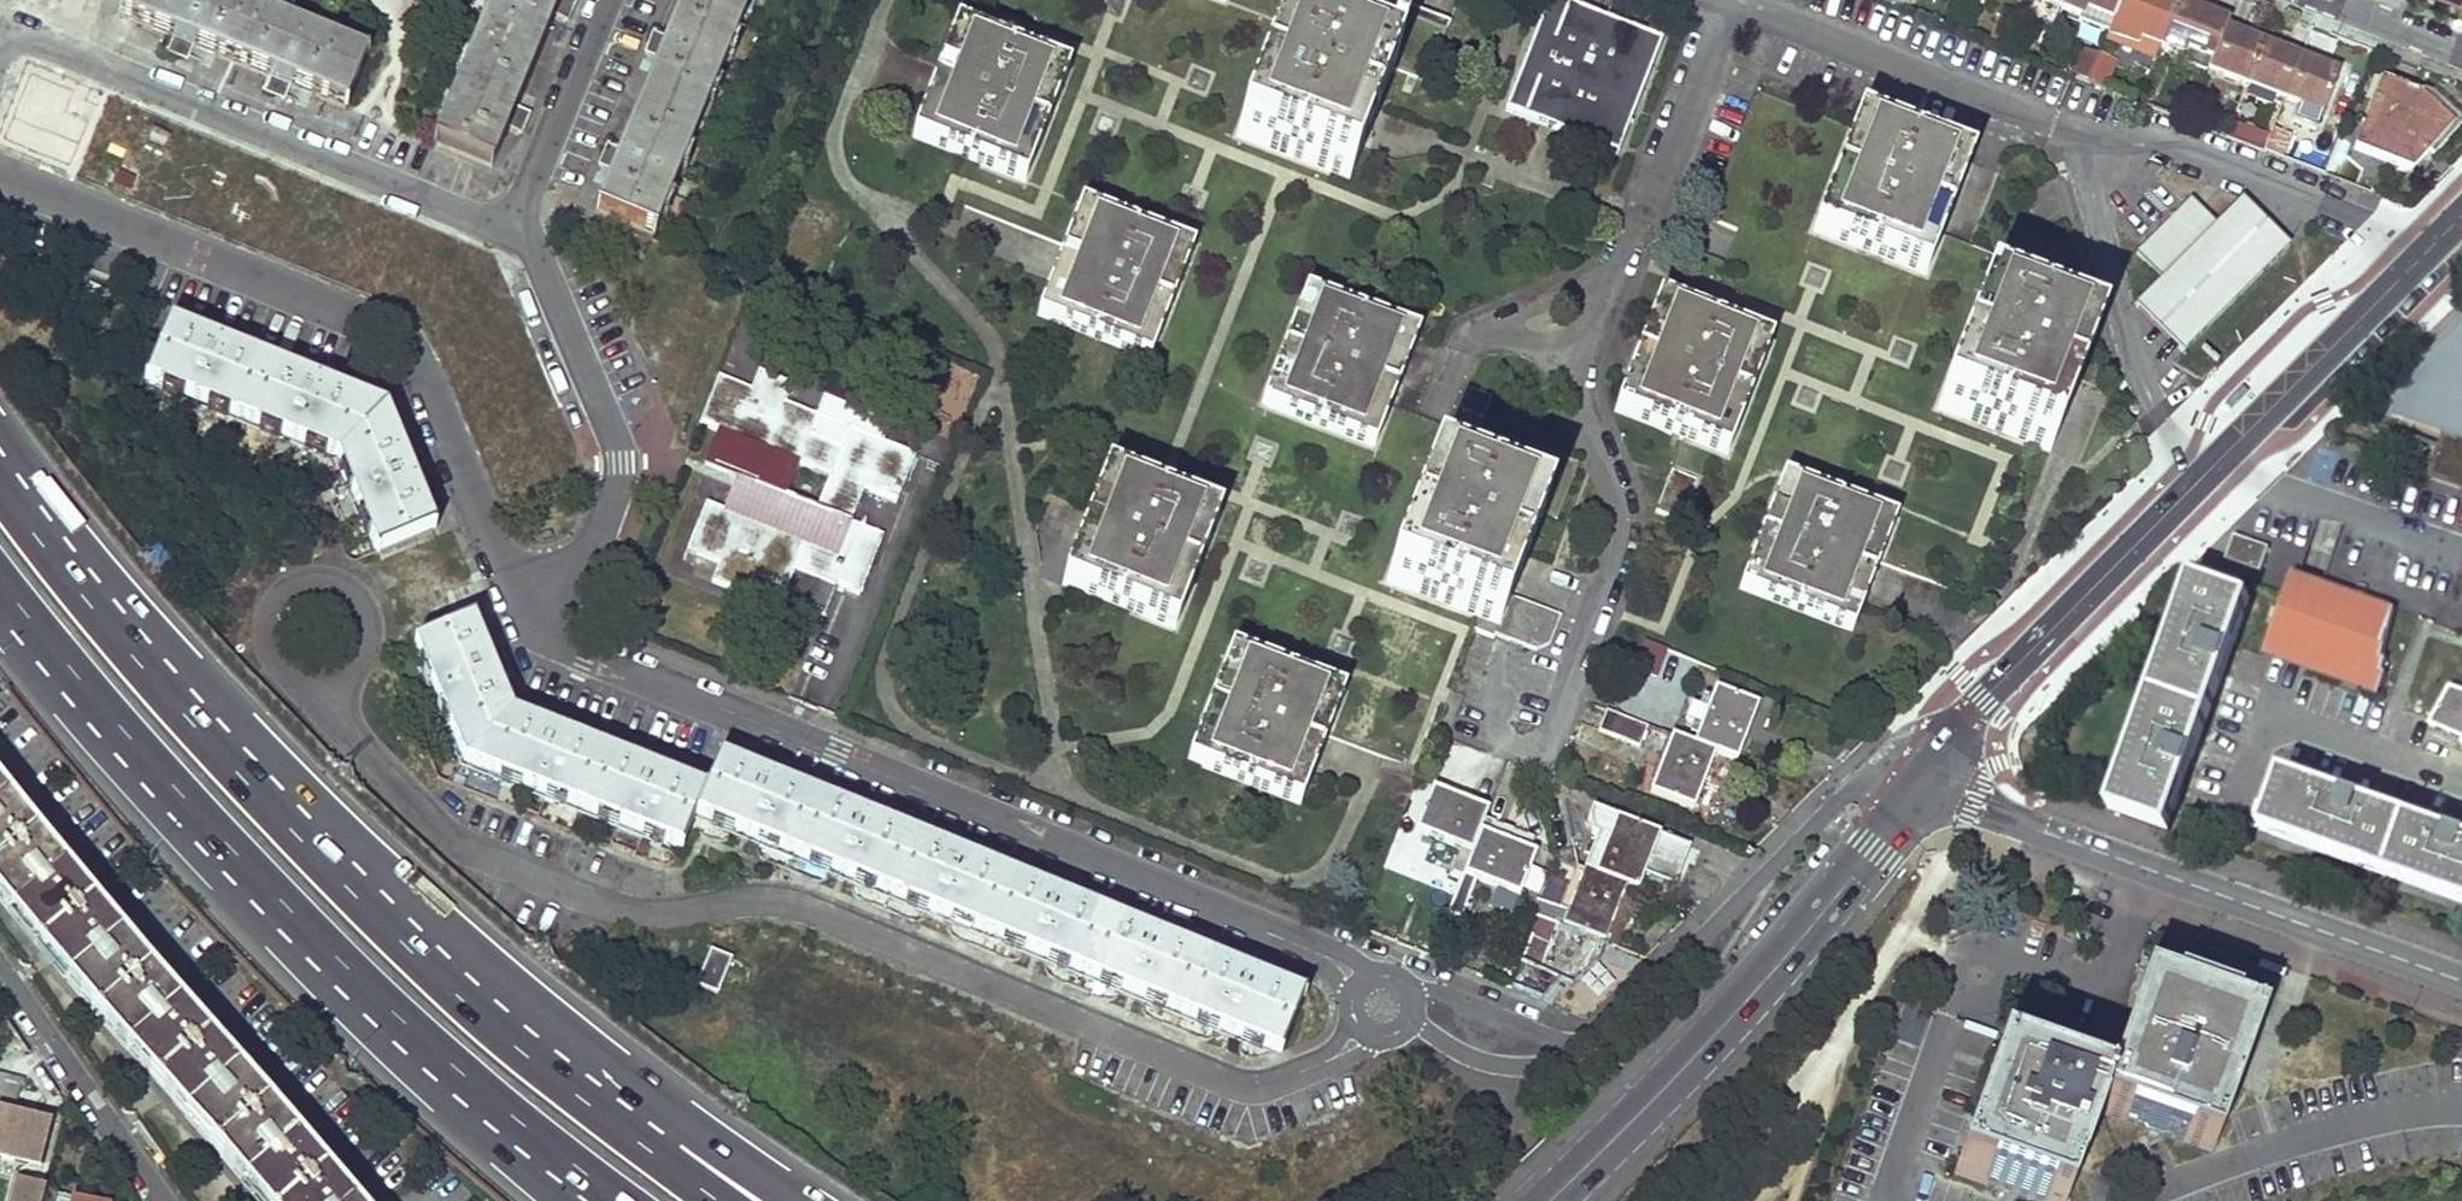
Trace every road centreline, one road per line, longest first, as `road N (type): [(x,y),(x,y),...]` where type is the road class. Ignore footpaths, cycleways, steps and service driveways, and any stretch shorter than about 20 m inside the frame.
road 1 (residential): [(1386,1008),(1344,1052),(1270,1082),(789,904),(748,898),(671,918),(628,914),(478,855),(447,832),(366,750),(325,684)]
road 2 (motorway): [(741,1200),(484,1004),(301,826),(164,675),(0,465)]
road 3 (residential): [(541,596),(573,648),(1345,963)]
road 4 (motorway): [(0,594),(256,890),(391,1023),(609,1200)]
road 5 (residential): [(0,174),(405,342),(498,559),(541,596)]
road 6 (residential): [(2422,253),(2403,238),(2188,150),(2111,151),(2094,195),(2099,236),(2149,406),(2176,443),(2213,463)]
road 7 (residential): [(523,233),(11,31),(0,59)]
road 8 (secondary): [(1541,1200),(1661,1095),(1878,849),(1928,778)]
road 9 (residential): [(1928,778),(2144,868),(2461,982)]
road 10 (residential): [(1928,778),(1871,778),(1832,808),(1592,1048)]
road 11 (secondary): [(2213,463),(1983,698),(1928,778)]
road 12 (residential): [(541,596),(592,543),(618,483),(617,457),(523,233)]
road 13 (secondary): [(2422,253),(2213,463)]
road 14 (residential): [(325,684),(356,666),(367,636),(355,604),(313,586),(288,595),(267,636),(287,675),(306,683)]
road 15 (residential): [(162,1200),(0,968)]
road 16 (residential): [(1592,1048),(1345,963)]
road 17 (residential): [(523,233),(615,0)]
road 18 (residential): [(1592,1048),(1538,1065),(1488,1063),(1386,1008)]
road 19 (residential): [(2328,0),(2461,52)]

